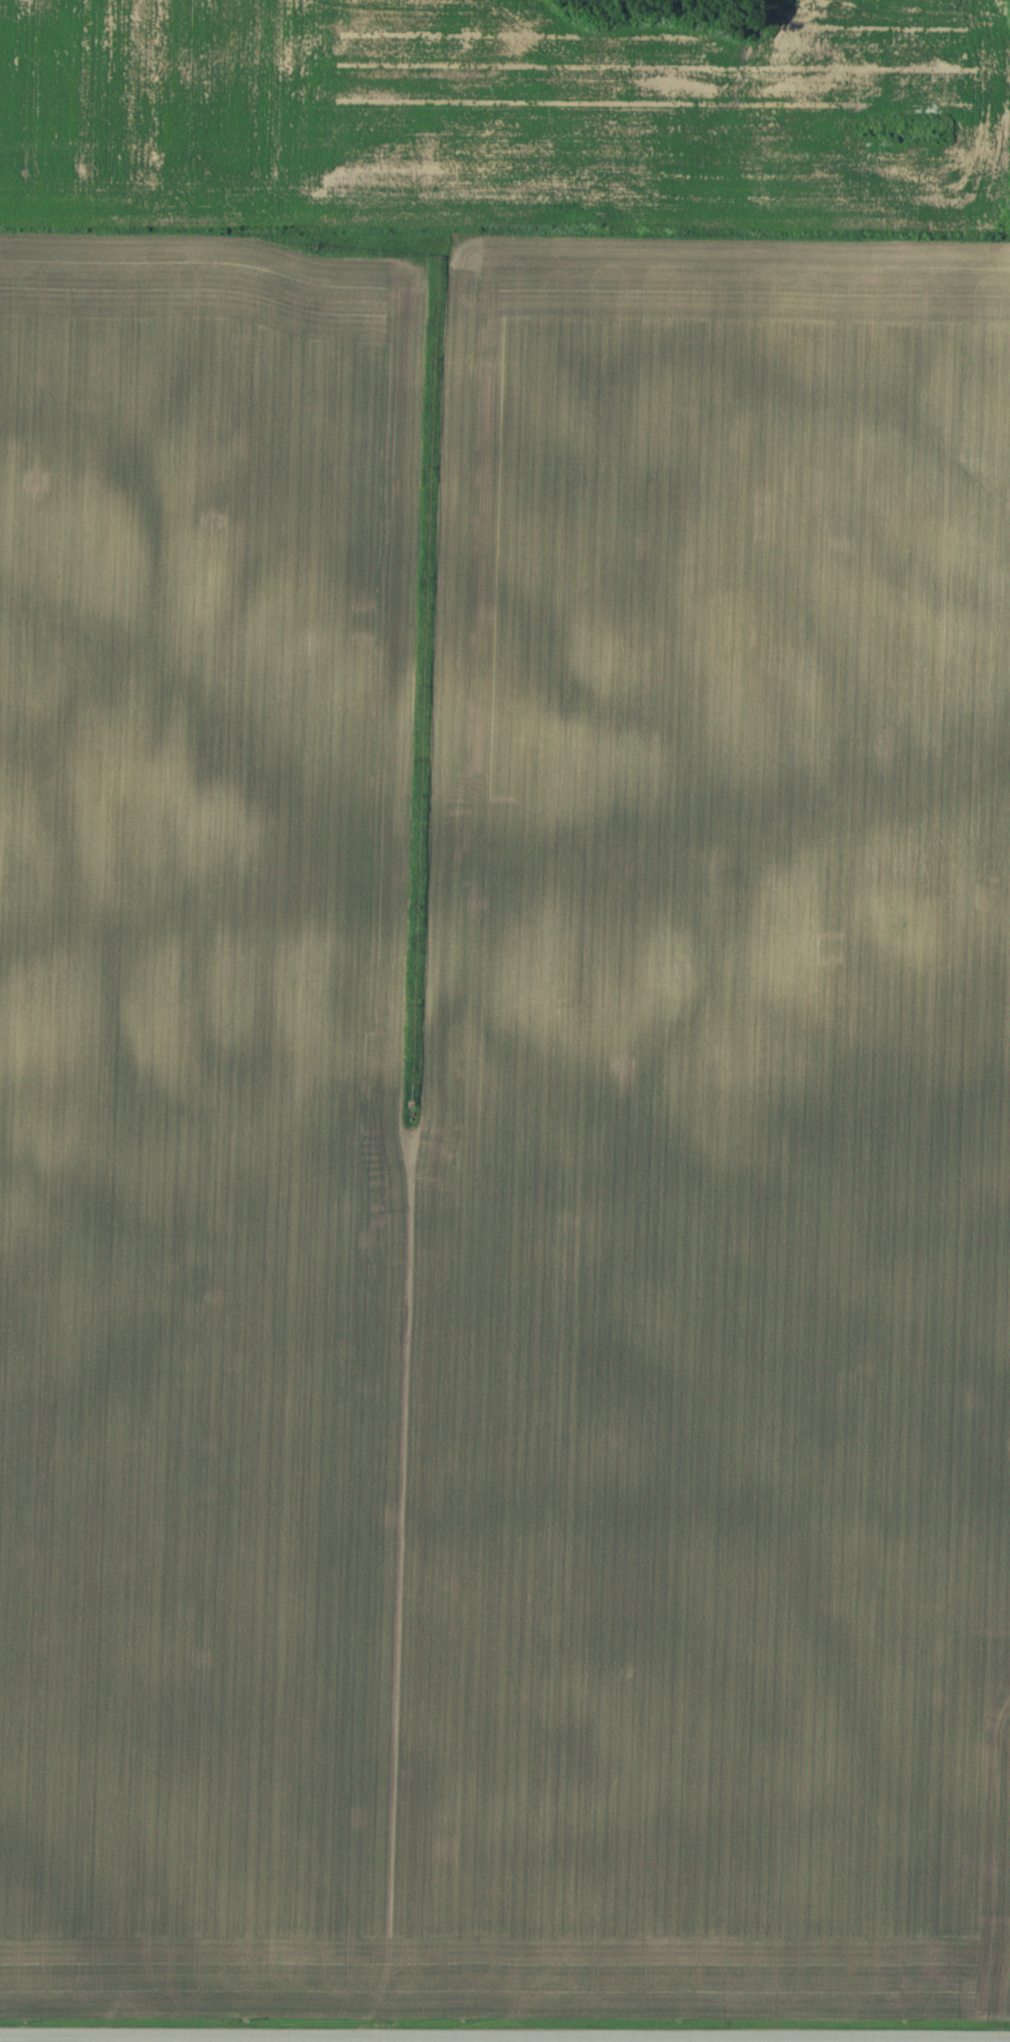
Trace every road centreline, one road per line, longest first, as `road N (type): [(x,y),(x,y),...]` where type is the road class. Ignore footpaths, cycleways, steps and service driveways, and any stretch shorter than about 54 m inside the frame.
road 1 (tertiary): [(1009,2039),(0,2036)]

